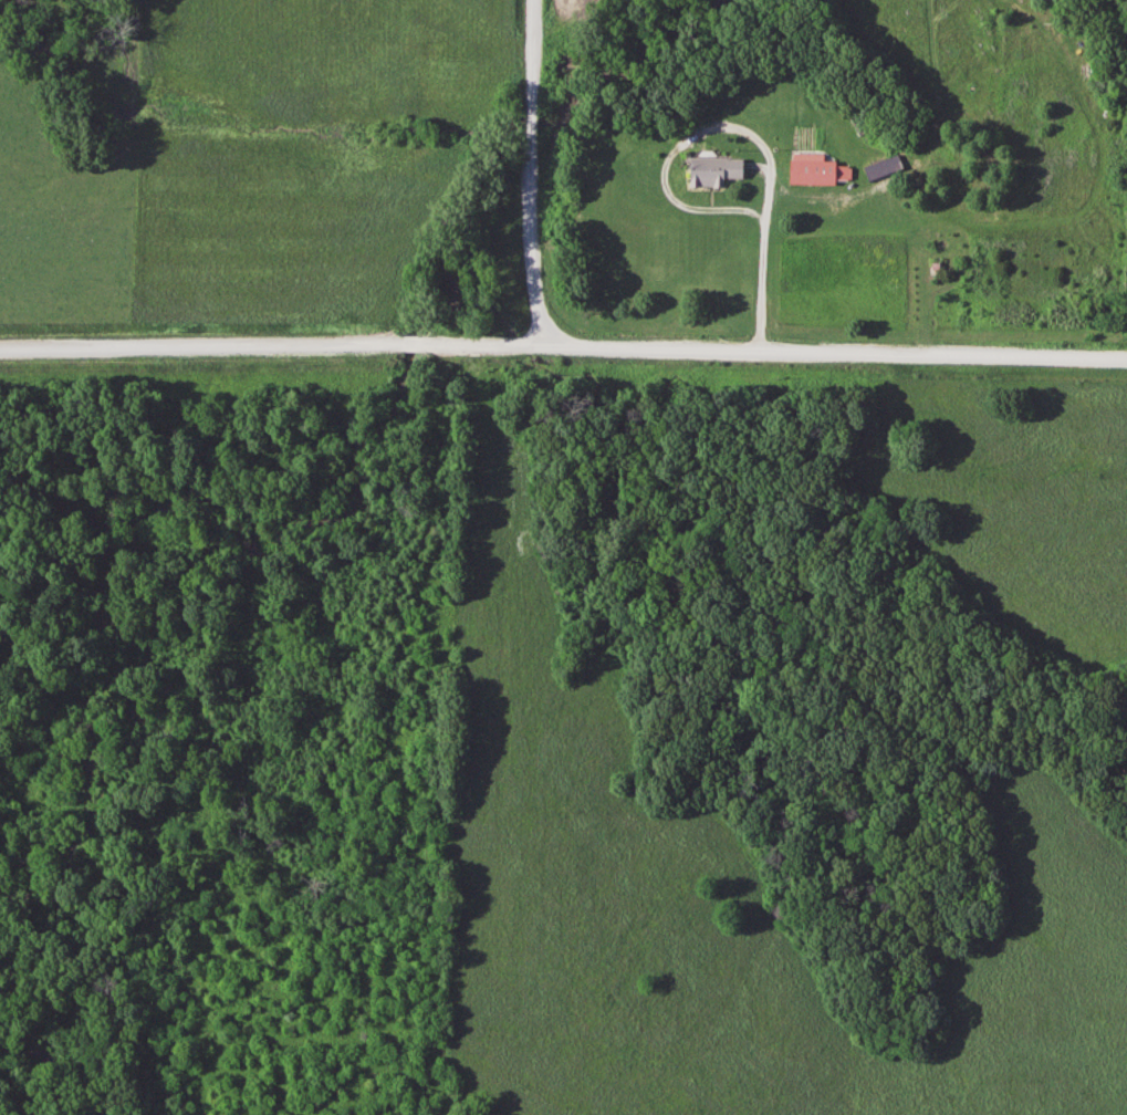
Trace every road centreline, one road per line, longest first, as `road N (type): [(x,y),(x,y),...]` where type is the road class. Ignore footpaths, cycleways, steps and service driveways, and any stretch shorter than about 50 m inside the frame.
road 1 (residential): [(1126,355),(0,349)]
road 2 (residential): [(539,346),(536,161)]

